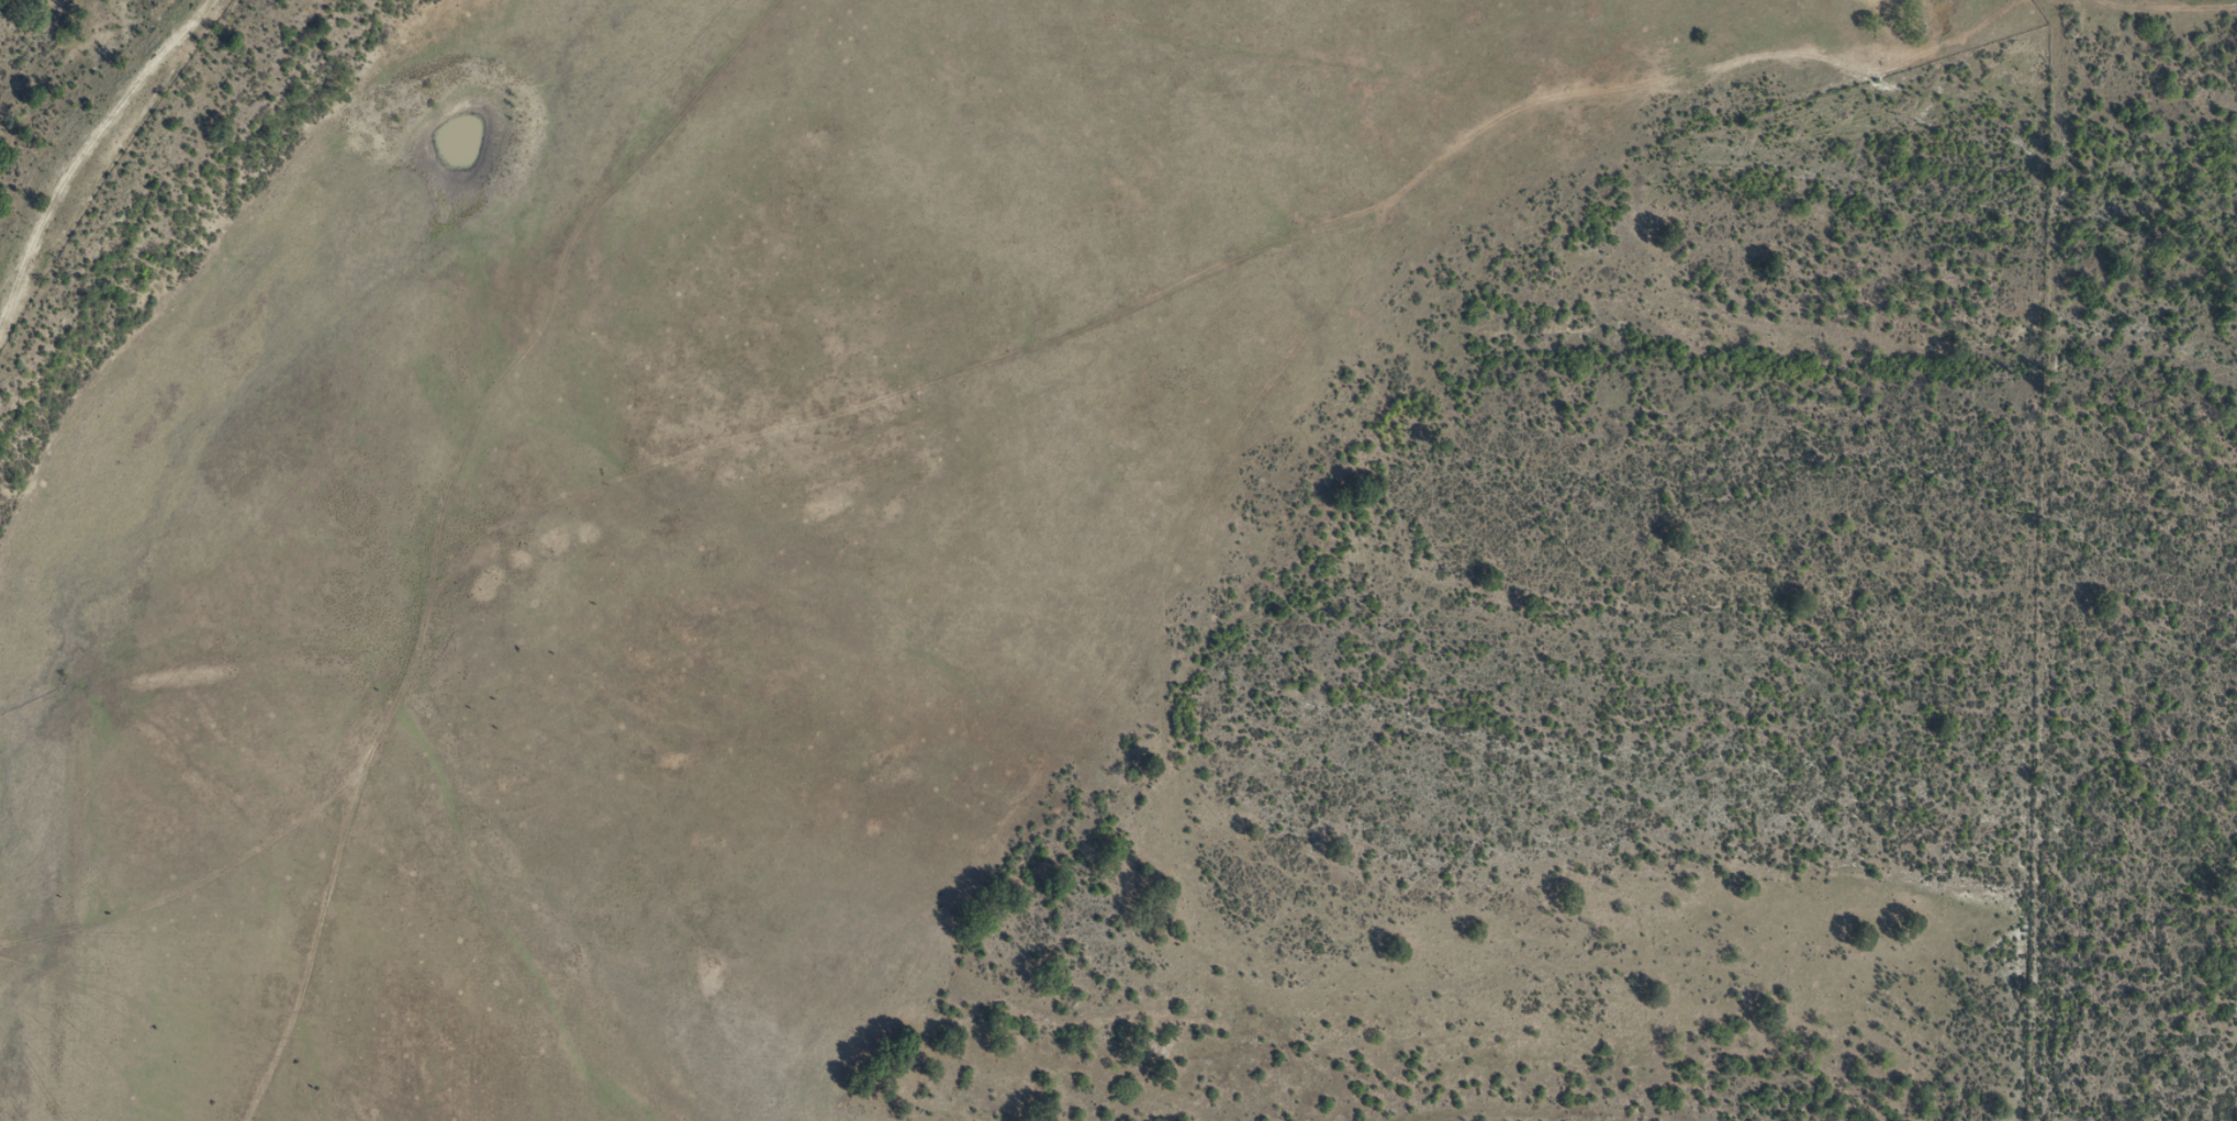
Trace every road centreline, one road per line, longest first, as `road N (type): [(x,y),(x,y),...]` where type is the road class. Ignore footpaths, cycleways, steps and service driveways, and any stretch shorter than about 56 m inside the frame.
road 1 (residential): [(0,418),(27,394),(114,229),(246,60),(260,0)]

